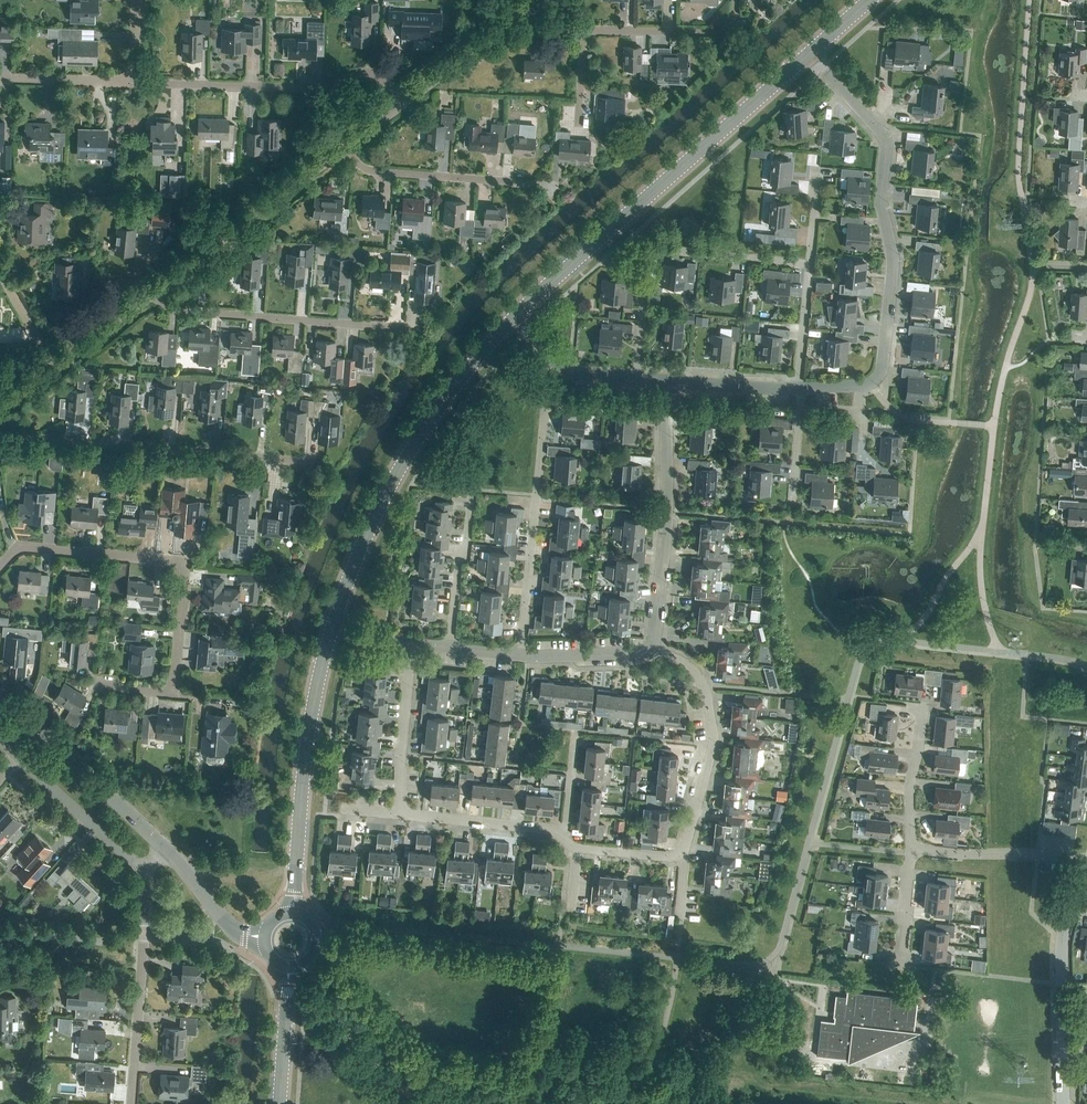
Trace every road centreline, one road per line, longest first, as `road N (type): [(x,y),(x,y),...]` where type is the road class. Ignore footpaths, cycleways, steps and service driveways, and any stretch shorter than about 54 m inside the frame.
road 1 (residential): [(800,388),(878,376),(894,266),(881,205),(886,138),(825,69)]
road 2 (residential): [(96,682),(176,689),(185,561),(20,546),(0,568)]
road 3 (tertiary): [(513,318),(810,52)]
road 4 (tertiary): [(334,622),(352,560),(446,392),(513,318)]
road 5 (residential): [(312,464),(0,428)]
road 6 (residential): [(520,656),(546,375),(556,362)]
road 7 (residential): [(637,379),(648,245),(809,262)]
road 8 (tertiary): [(292,914),(306,730),(334,622)]
road 9 (residential): [(400,105),(377,83),(354,75),(277,91),(138,84)]
road 10 (residential): [(650,644),(667,506),(666,380)]
road 11 (residential): [(151,294),(344,147)]
road 12 (residential): [(650,644),(691,668),(711,720),(714,744),(680,853)]
road 13 (residential): [(378,325),(180,315),(158,306),(151,294)]
road 14 (residential): [(131,1103),(143,870)]
road 15 (tertiary): [(164,846),(0,695)]
road 16 (residential): [(553,185),(365,171),(344,147)]
road 17 (residential): [(399,815),(412,643)]
road 18 (residential): [(1086,862),(915,848)]
road 19 (residential): [(1063,1072),(1062,945),(1074,906)]
road 20 (residential): [(143,870),(20,761)]
road 21 (residential): [(559,835),(399,815)]
road 22 (residential): [(400,105),(527,7)]
road 23 (residential): [(724,0),(716,25),(586,32)]
road 24 (residential): [(449,647),(472,495)]
road 25 (residential): [(915,848),(911,780),(923,706)]
road 26 (tertiary): [(259,942),(238,936),(164,846)]
road 27 (residential): [(138,84),(0,79)]
road 28 (residential): [(666,380),(800,388)]
road 29 (residential): [(520,656),(628,655),(650,644)]
road 30 (residential): [(800,388),(809,262)]
road 31 (residential): [(680,853),(570,846),(559,835)]
road 32 (tertiary): [(280,1103),(289,978)]
road 33 (residential): [(903,967),(915,848)]

